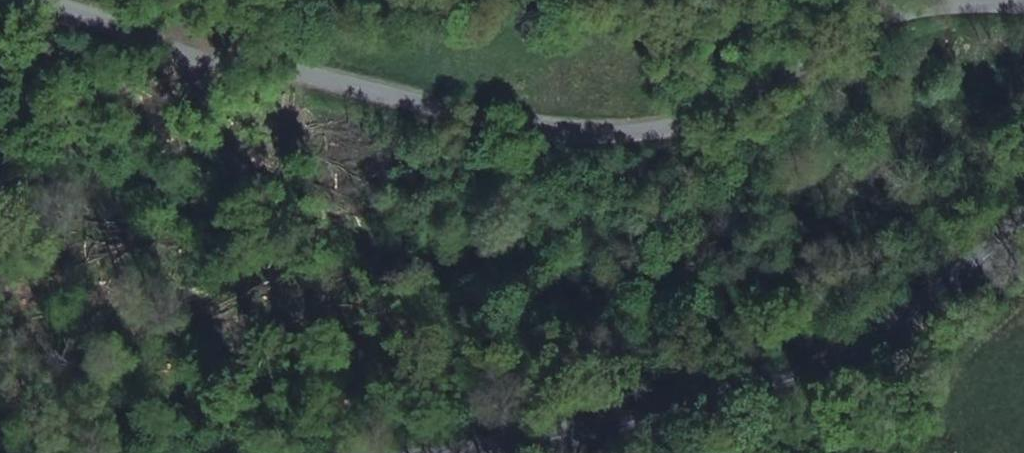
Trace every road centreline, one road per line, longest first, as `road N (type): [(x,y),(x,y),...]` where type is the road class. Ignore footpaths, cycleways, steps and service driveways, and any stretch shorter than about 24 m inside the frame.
road 1 (unclassified): [(18,0),(107,32),(499,123),(617,134),(767,113),(810,92),(868,32),(896,18),(1023,2)]
road 2 (secondary): [(1023,209),(832,337),(756,375),(399,452)]

